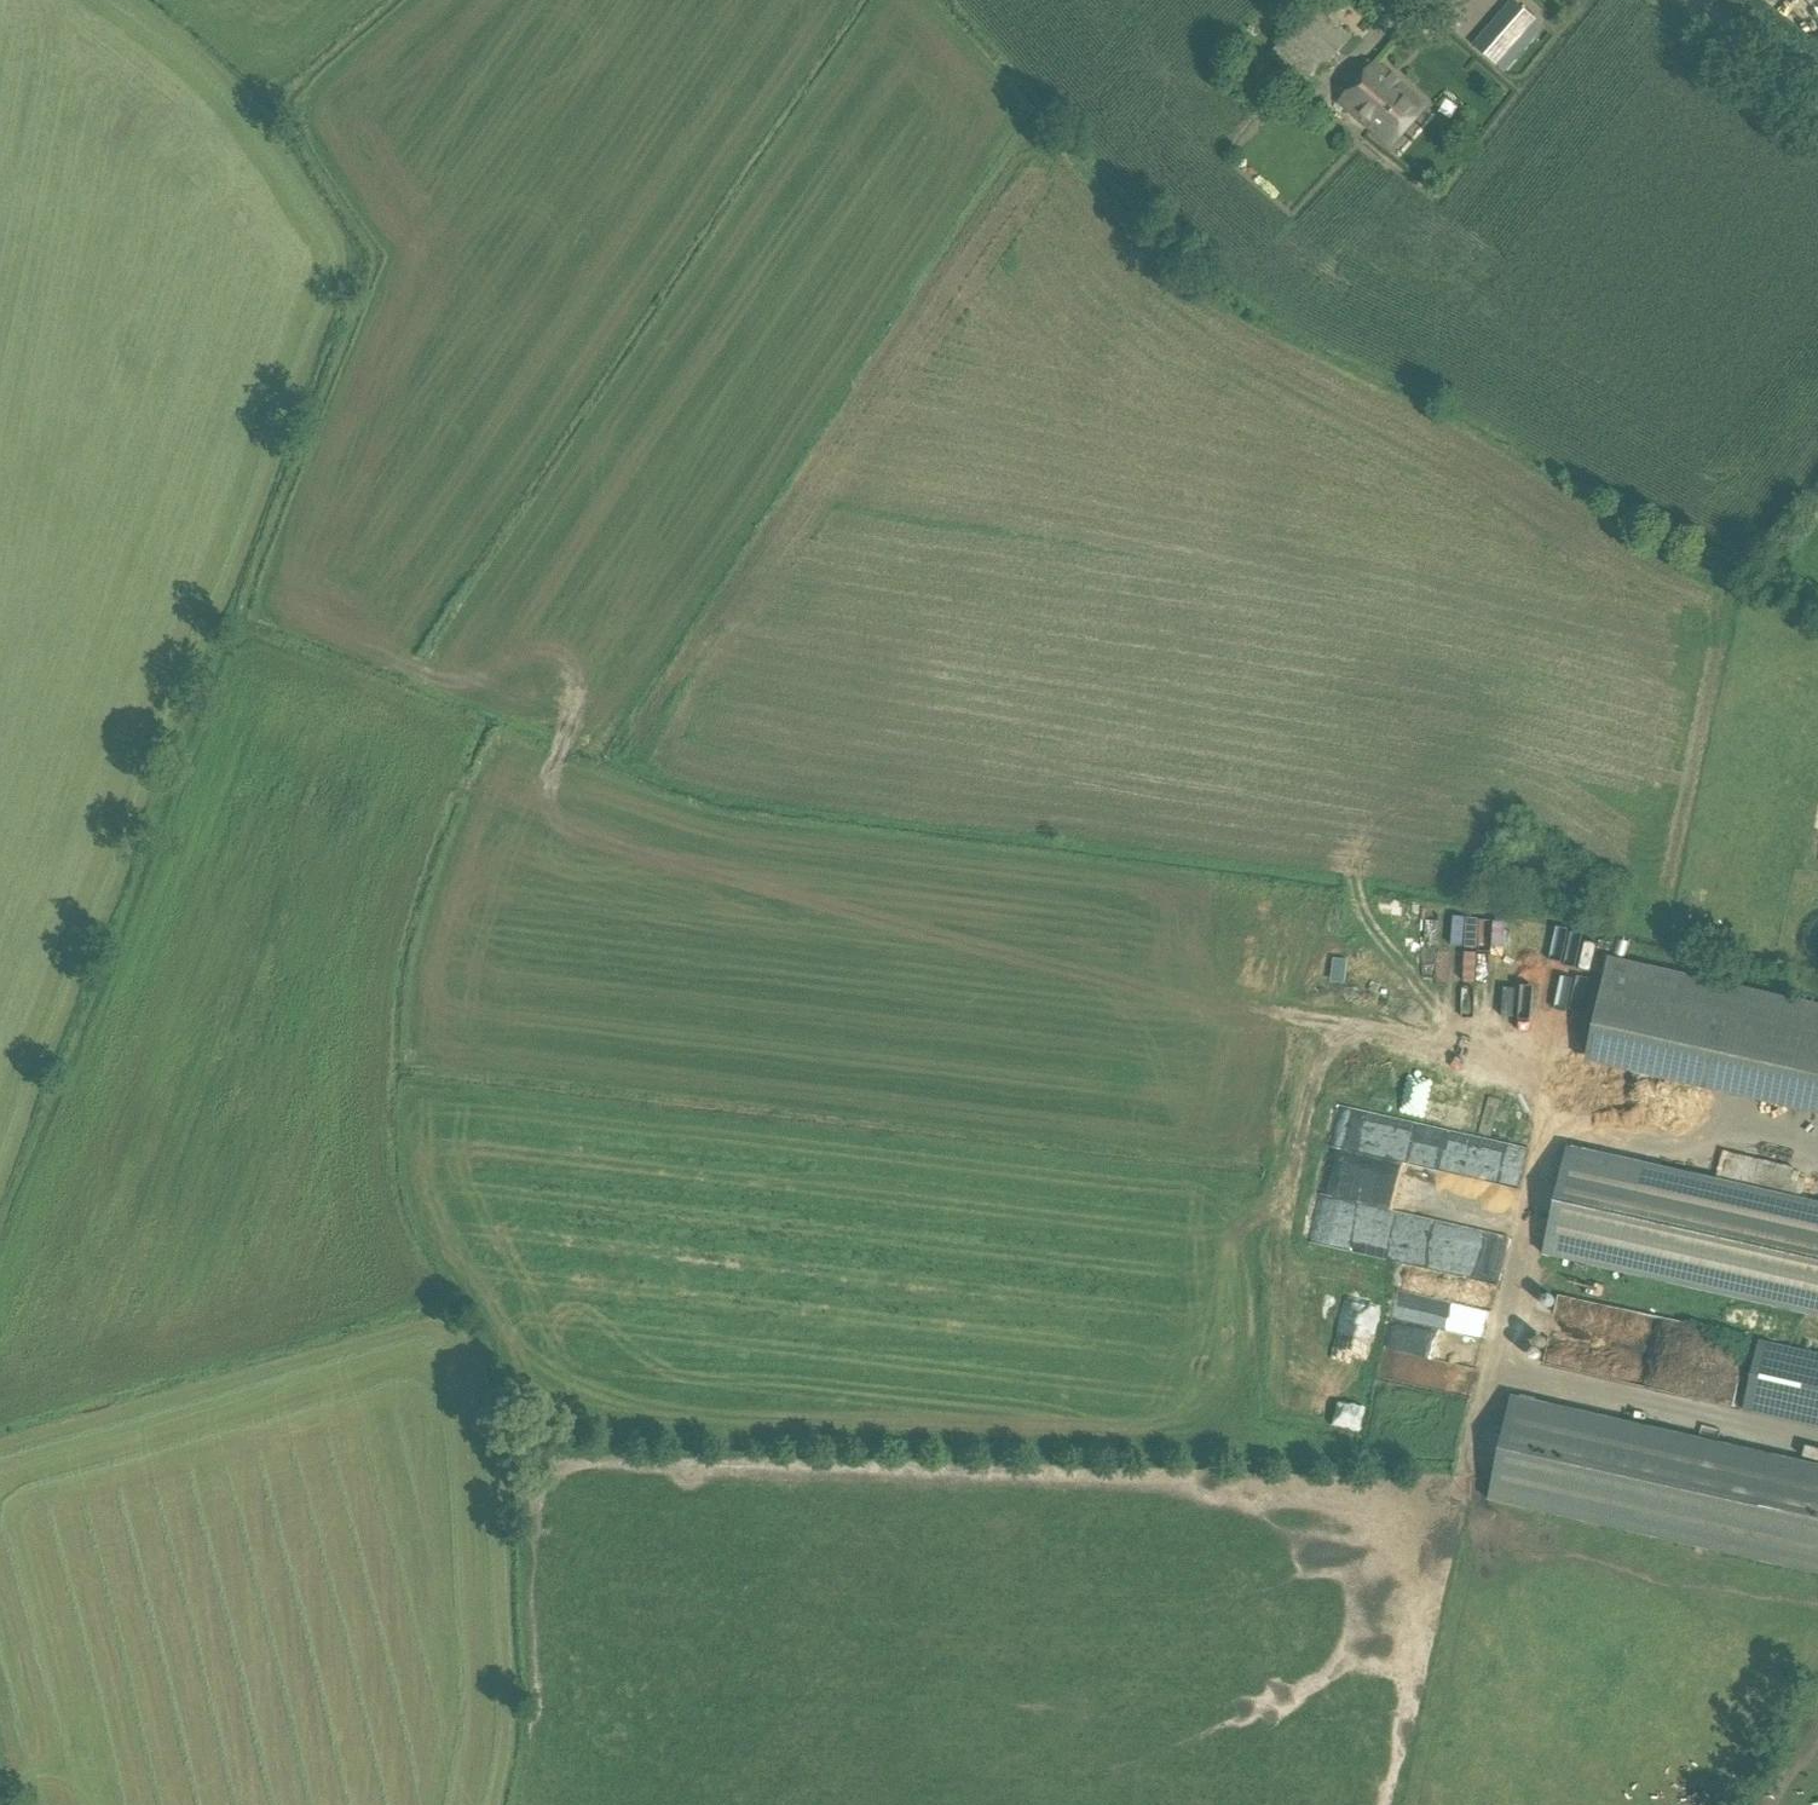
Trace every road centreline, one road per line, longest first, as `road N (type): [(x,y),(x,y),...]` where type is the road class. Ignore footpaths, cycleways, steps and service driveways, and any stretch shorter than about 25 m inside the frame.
road 1 (unclassified): [(1817,100),(1688,0)]

